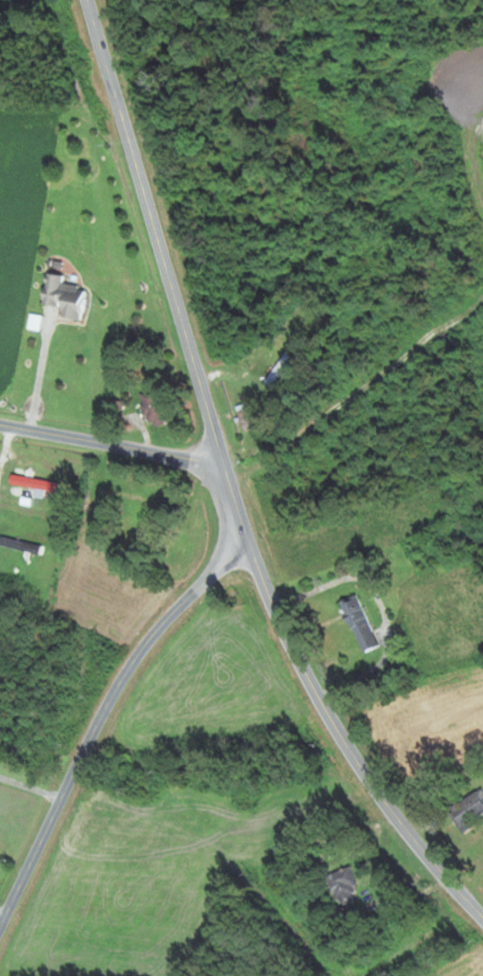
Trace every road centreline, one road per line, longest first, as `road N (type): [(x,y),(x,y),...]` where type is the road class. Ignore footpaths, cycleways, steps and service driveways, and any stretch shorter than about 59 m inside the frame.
road 1 (secondary): [(482,916),(359,764),(254,558),(89,0)]
road 2 (residential): [(0,928),(130,667),(174,613),(250,546)]
road 3 (residential): [(225,467),(0,424)]

